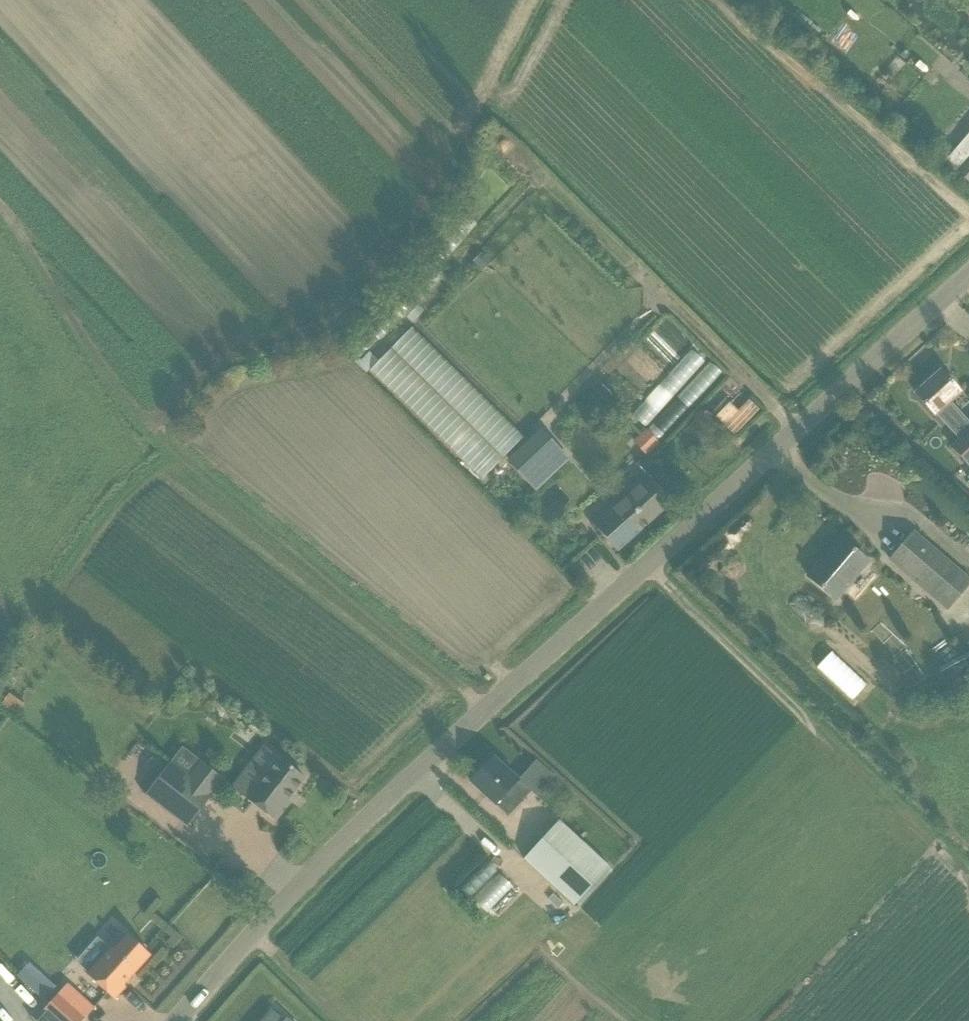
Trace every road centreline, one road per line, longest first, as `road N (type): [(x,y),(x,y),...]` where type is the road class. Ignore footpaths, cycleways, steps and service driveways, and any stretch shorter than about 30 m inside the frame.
road 1 (unclassified): [(179,1020),(352,832),(968,277)]

